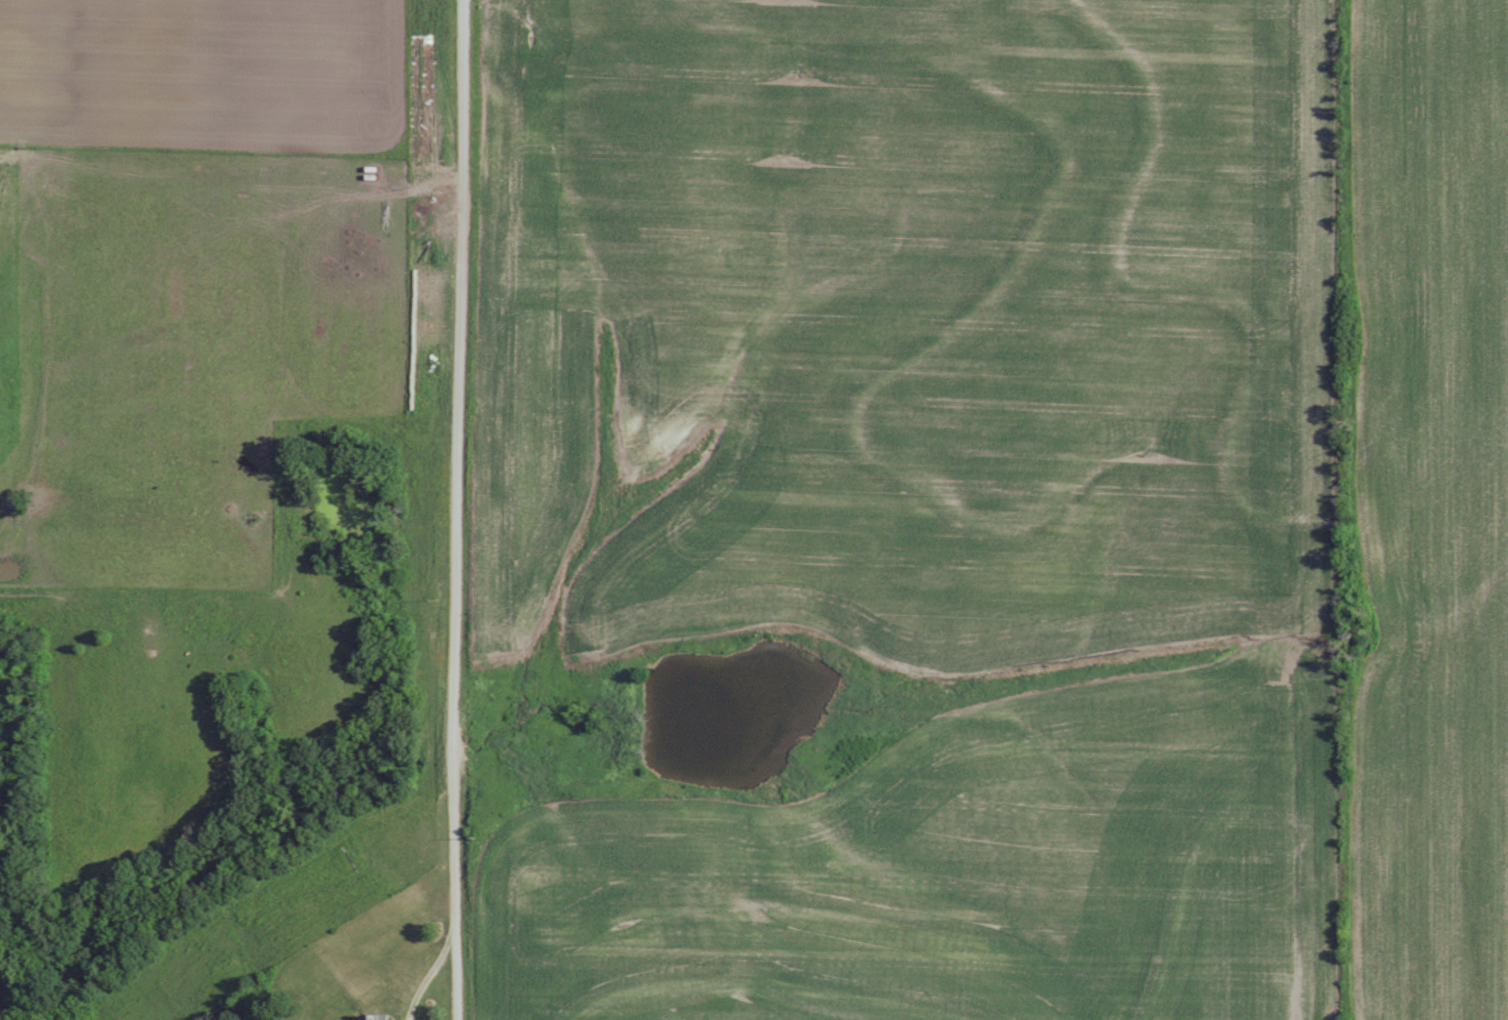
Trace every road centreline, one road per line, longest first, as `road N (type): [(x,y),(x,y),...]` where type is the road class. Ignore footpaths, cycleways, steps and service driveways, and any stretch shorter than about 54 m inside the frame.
road 1 (residential): [(462,0),(455,1019)]

